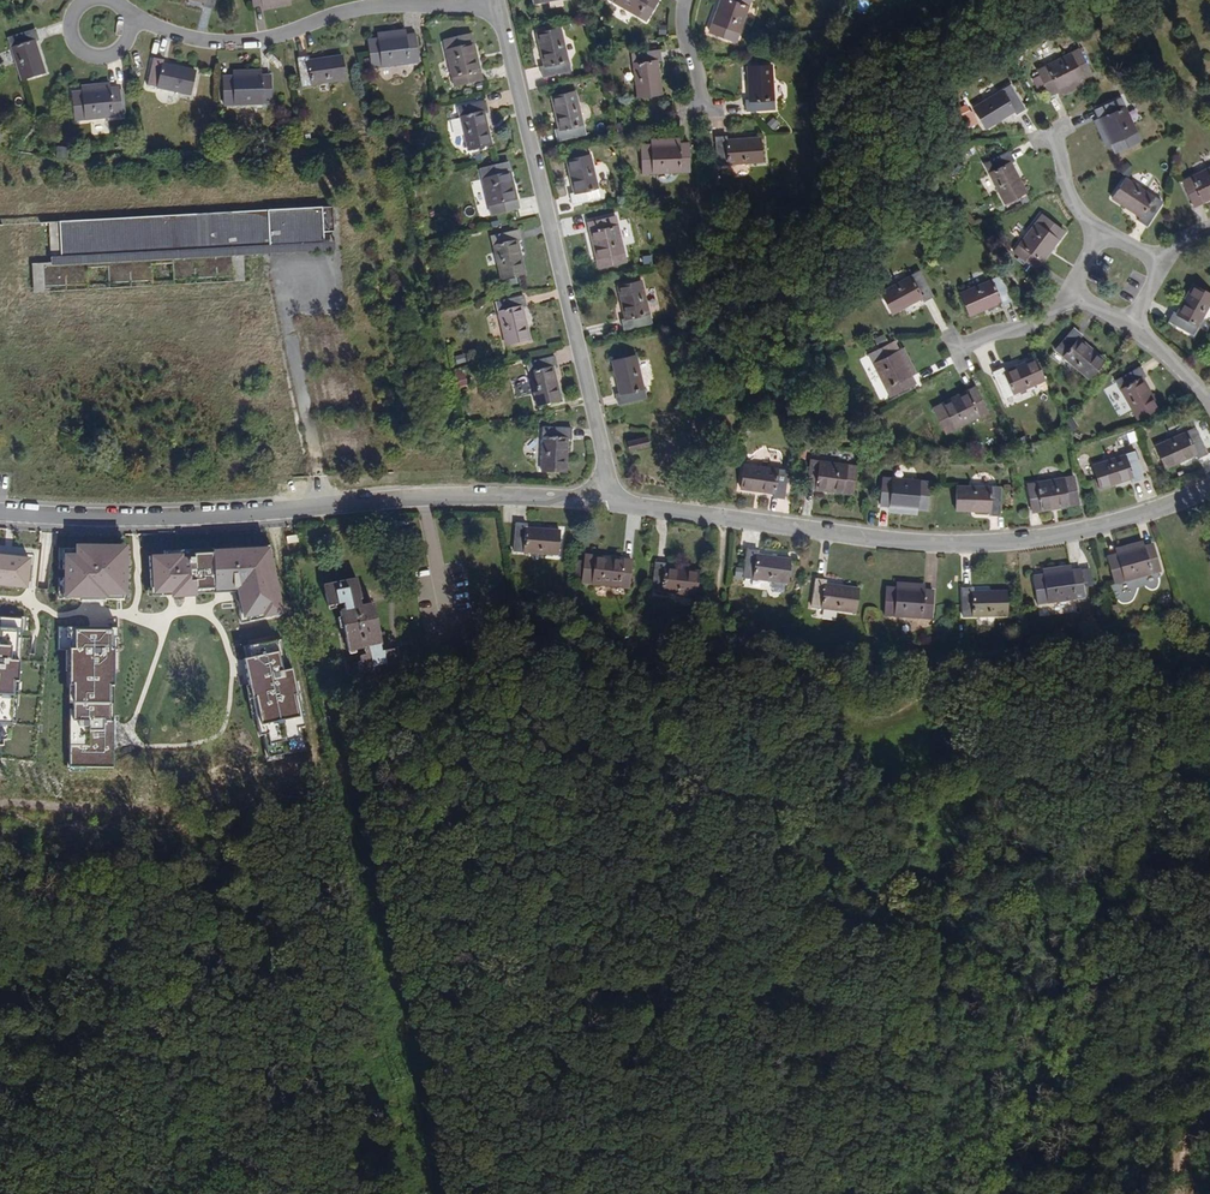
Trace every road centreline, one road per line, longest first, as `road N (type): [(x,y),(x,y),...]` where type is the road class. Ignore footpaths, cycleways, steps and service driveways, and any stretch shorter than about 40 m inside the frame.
road 1 (track): [(1209,873),(1202,859),(1197,780),(1169,724),(1131,766),(1093,854),(986,1020),(942,1122),(896,1186)]
road 2 (track): [(727,516),(721,633),(687,692),(660,825),(664,925),(646,1052),(633,1087),(589,1136)]
road 3 (residential): [(0,522),(200,522),(435,497),(614,499)]
road 4 (residential): [(614,499),(918,543),(1022,540),(1130,516),(1209,485)]
road 5 (residential): [(502,9),(614,499)]
road 6 (residential): [(134,15),(186,38),(251,42),(355,8),(502,9)]
road 7 (track): [(1169,724),(1205,663),(1209,579)]
road 8 (residential): [(83,0),(70,16),(69,38),(91,61),(113,61),(131,48),(134,15)]
road 9 (residential): [(965,352),(1082,297)]

